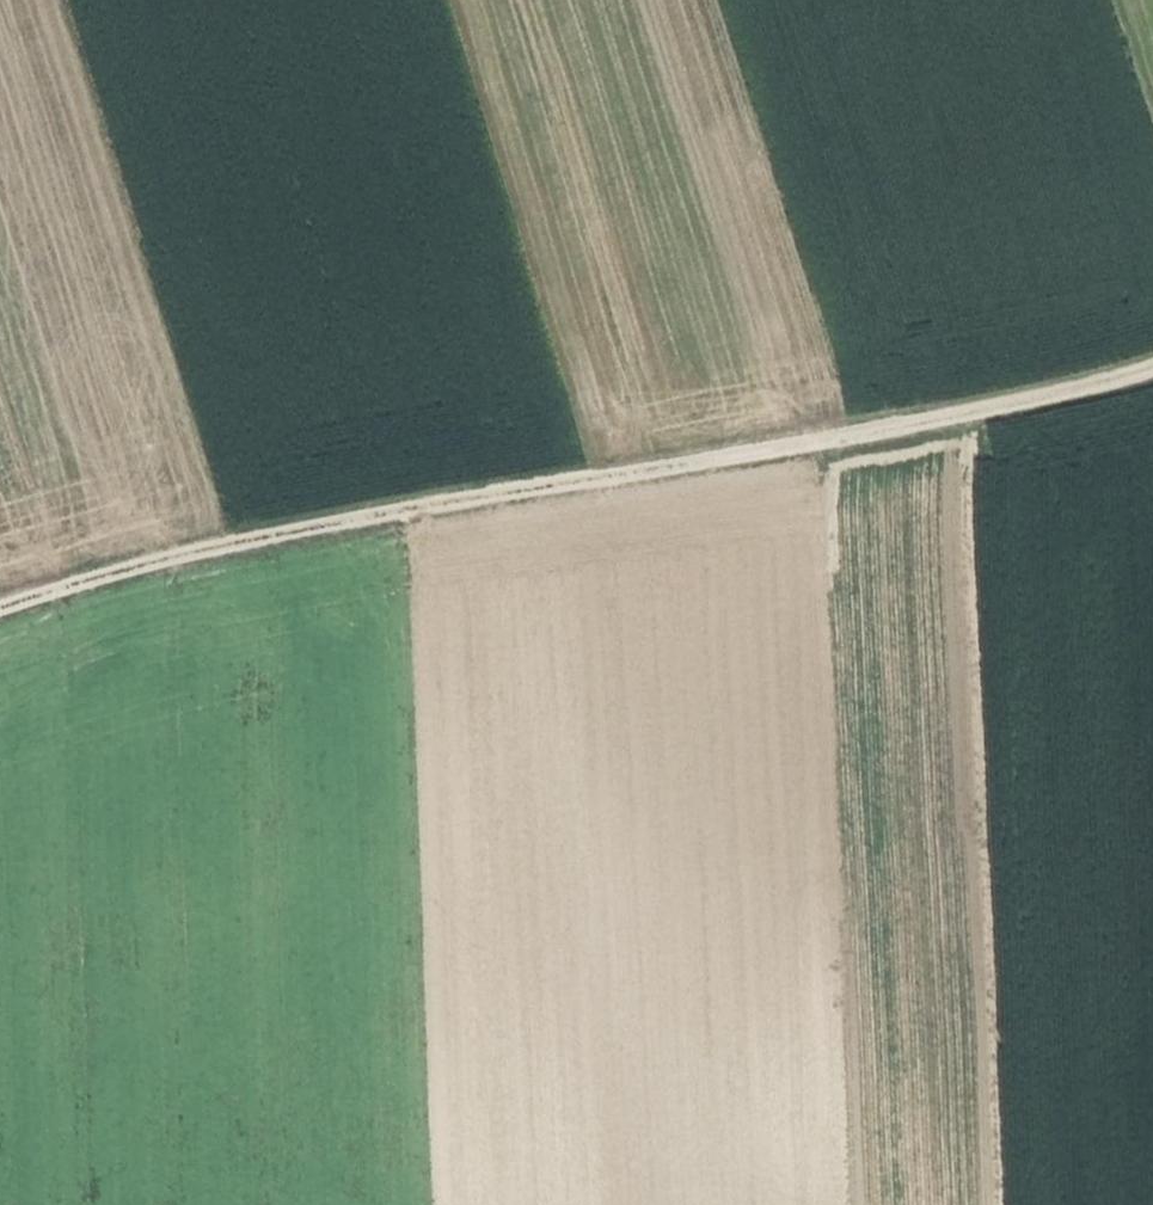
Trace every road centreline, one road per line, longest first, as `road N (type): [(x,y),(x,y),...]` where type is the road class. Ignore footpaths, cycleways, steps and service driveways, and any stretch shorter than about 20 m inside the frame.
road 1 (track): [(0,607),(283,532),(1032,401),(1152,368)]

